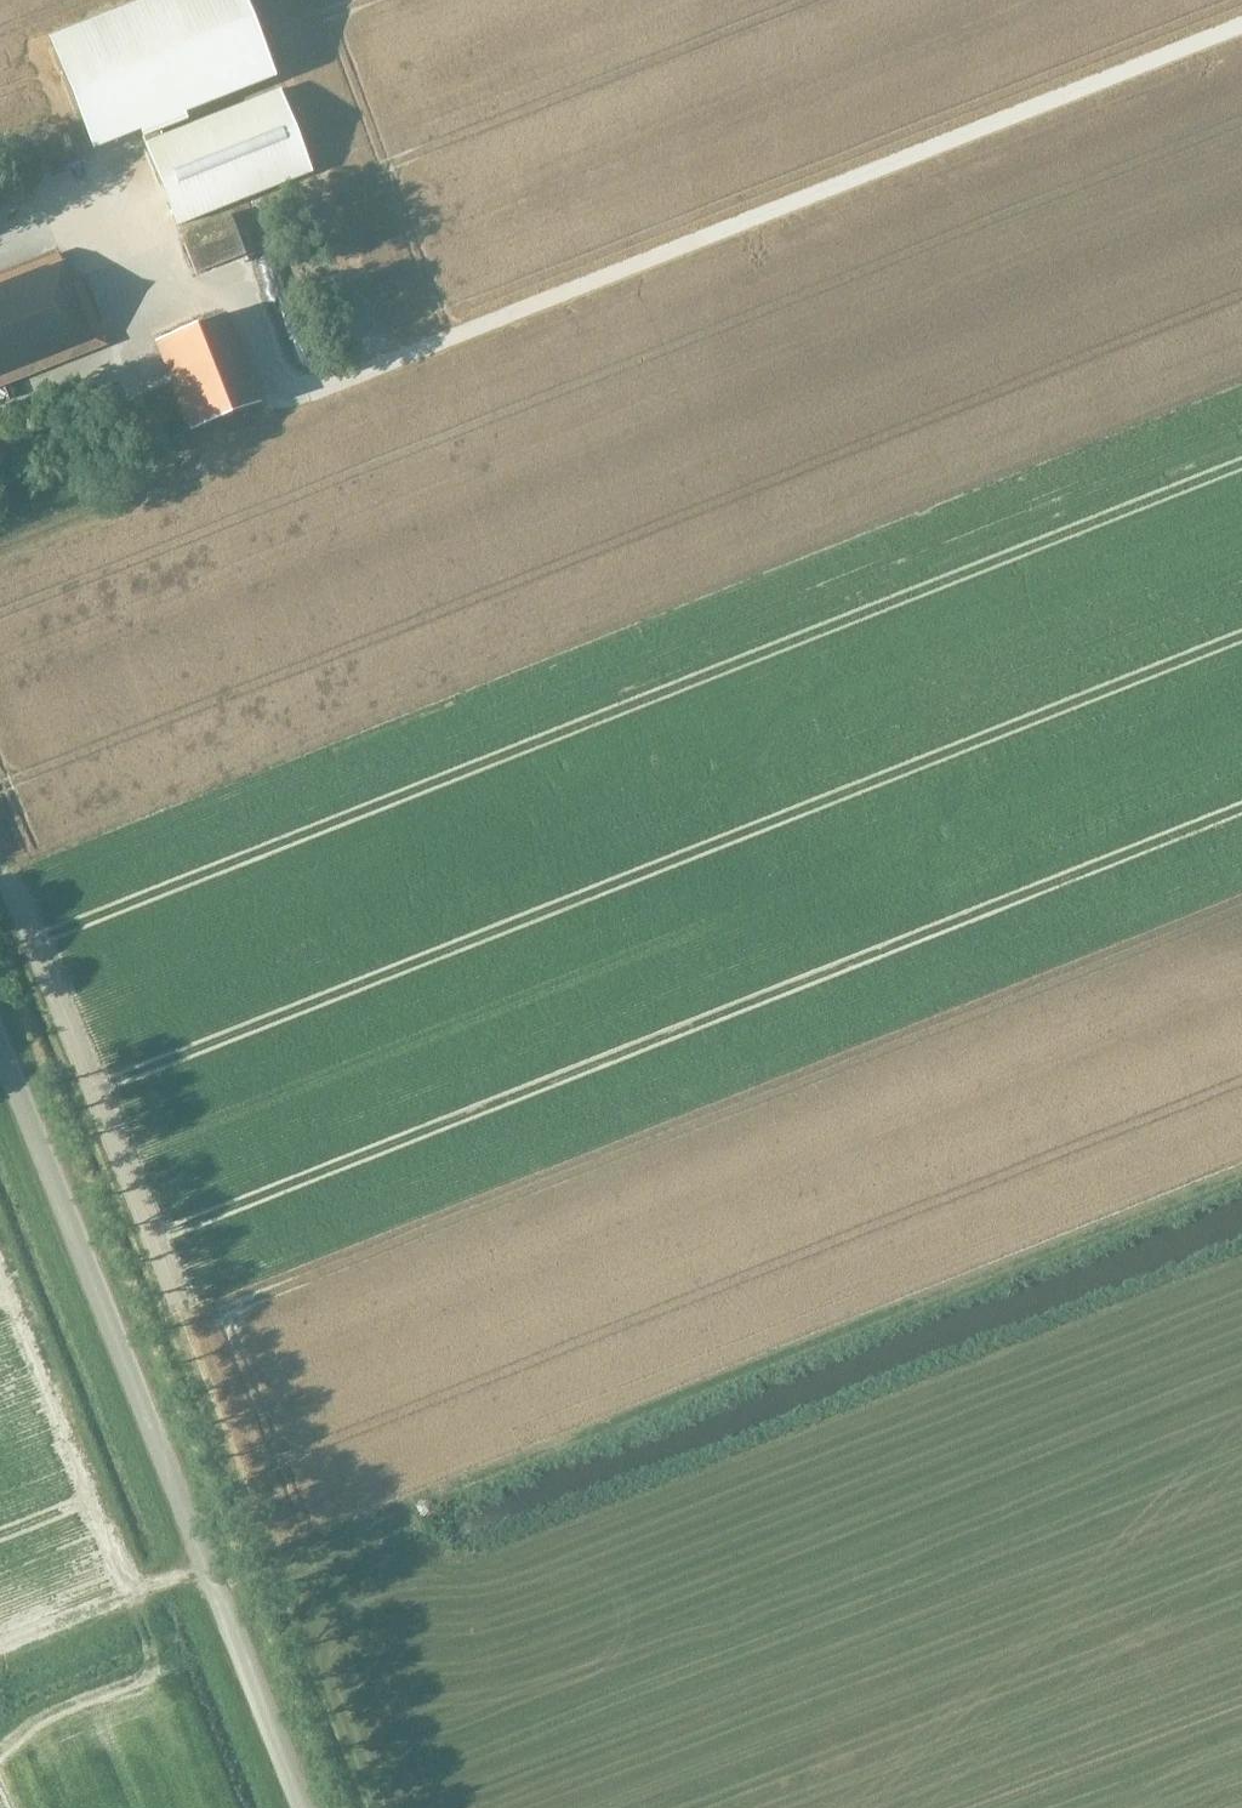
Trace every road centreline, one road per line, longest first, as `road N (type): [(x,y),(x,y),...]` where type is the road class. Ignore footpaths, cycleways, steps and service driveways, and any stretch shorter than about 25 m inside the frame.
road 1 (unclassified): [(304,1807),(0,1047)]

